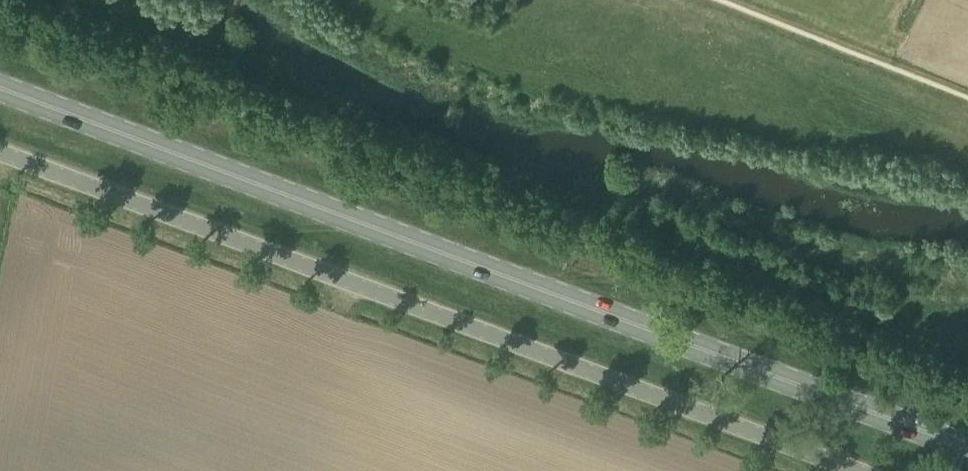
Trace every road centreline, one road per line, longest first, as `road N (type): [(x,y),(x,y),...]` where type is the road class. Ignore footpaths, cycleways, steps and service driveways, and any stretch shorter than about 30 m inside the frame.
road 1 (primary): [(967,449),(0,83)]
road 2 (unclassified): [(869,470),(0,147)]

